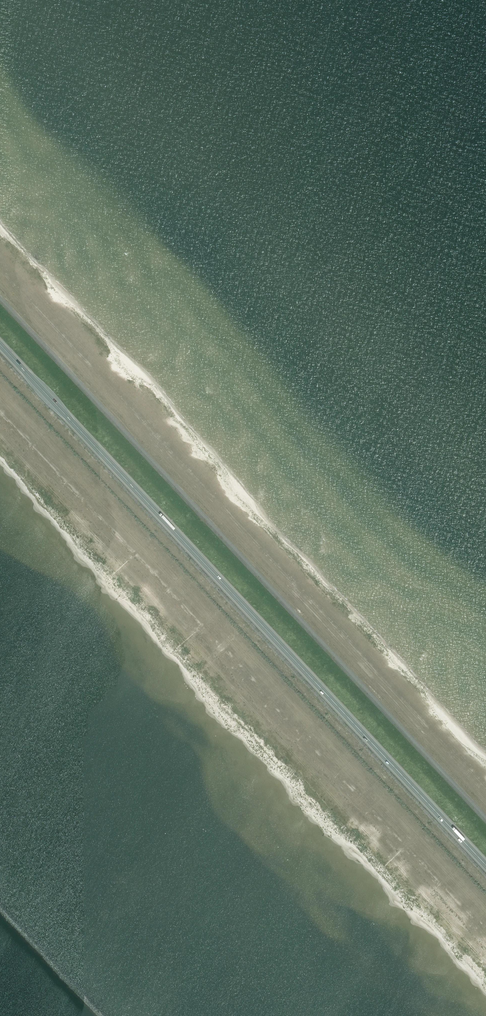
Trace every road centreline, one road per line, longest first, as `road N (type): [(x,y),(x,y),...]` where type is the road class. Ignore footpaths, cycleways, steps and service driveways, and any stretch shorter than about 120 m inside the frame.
road 1 (trunk): [(485,866),(0,345)]

